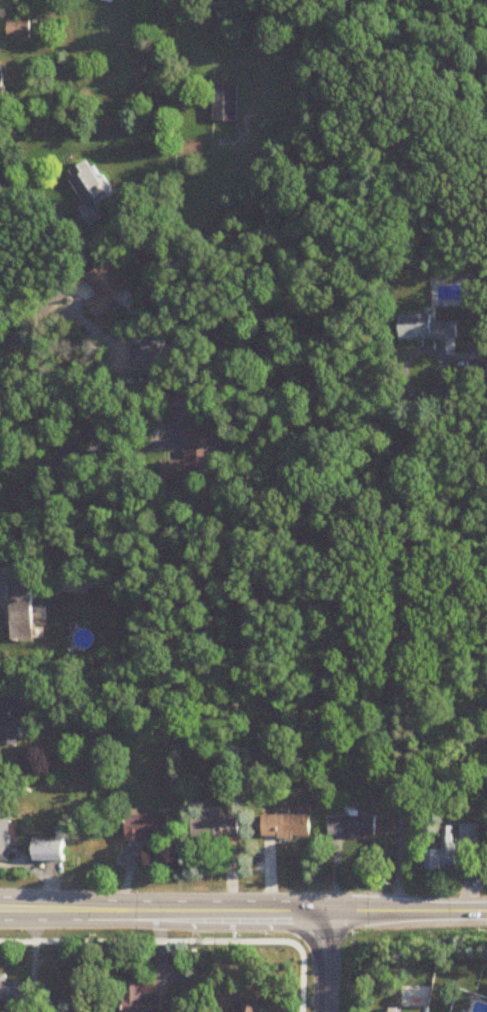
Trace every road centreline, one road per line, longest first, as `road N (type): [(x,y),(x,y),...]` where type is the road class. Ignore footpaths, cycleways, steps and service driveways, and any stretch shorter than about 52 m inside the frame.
road 1 (tertiary): [(0,912),(327,910)]
road 2 (tertiary): [(327,910),(486,911)]

